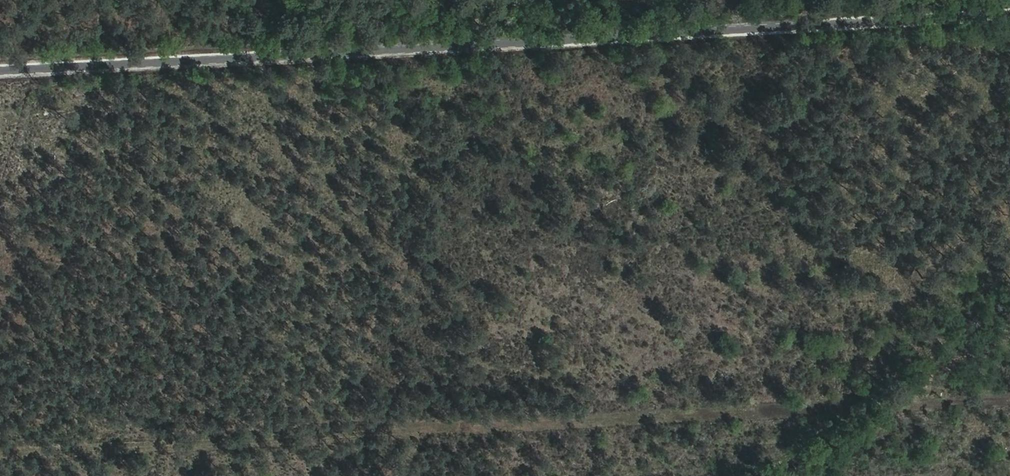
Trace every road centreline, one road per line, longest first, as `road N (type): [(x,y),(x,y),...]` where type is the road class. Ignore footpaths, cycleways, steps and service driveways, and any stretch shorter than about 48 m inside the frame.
road 1 (unclassified): [(0,73),(1009,19)]
road 2 (track): [(0,455),(1009,401)]

